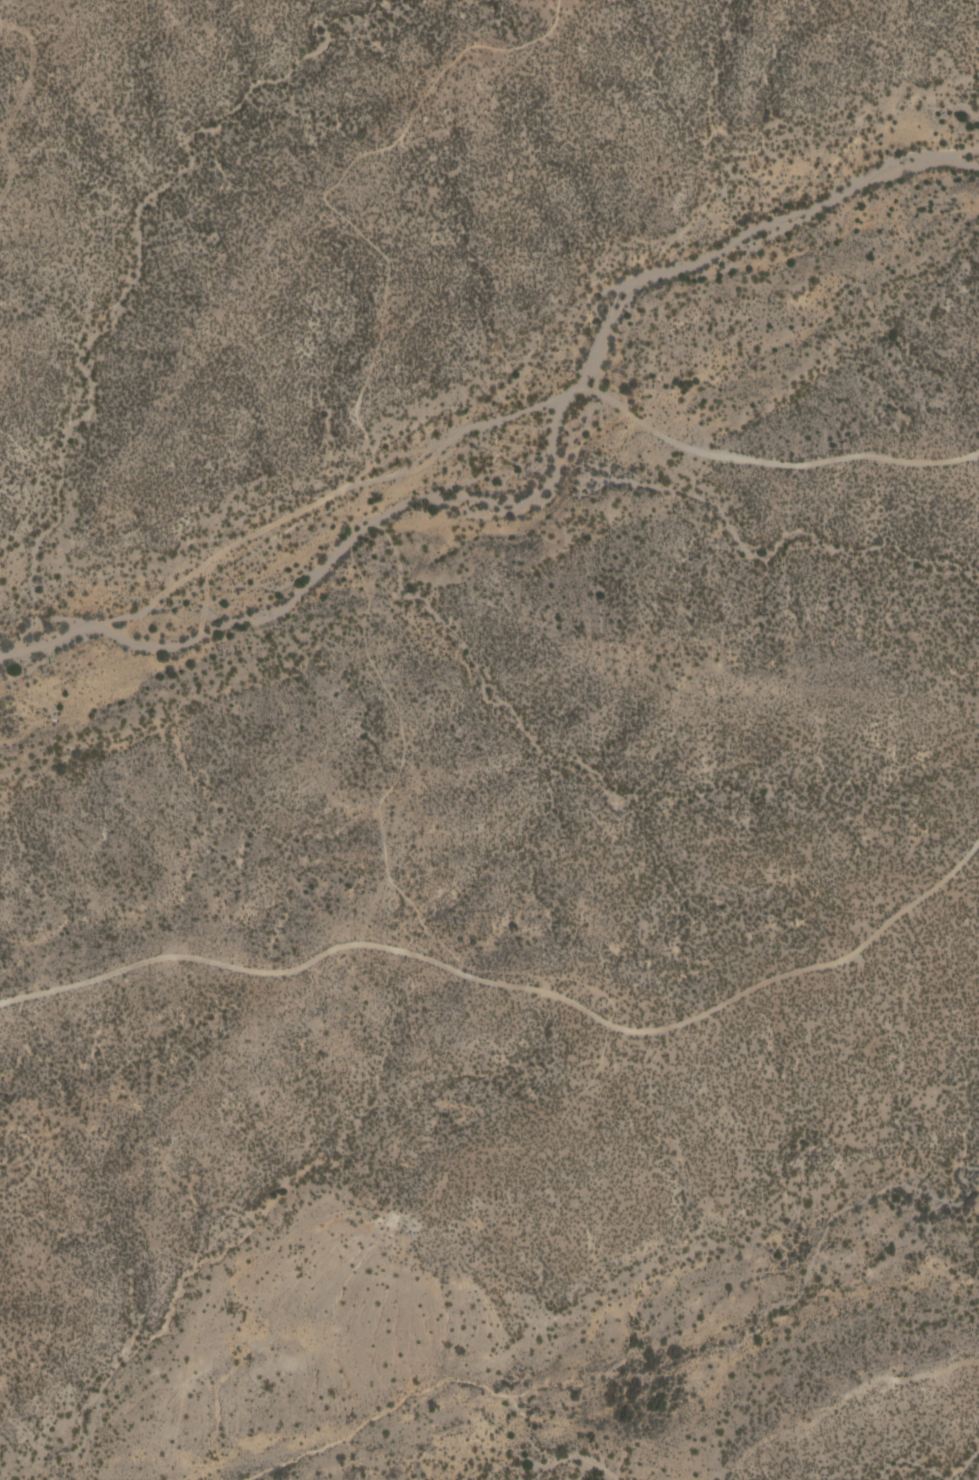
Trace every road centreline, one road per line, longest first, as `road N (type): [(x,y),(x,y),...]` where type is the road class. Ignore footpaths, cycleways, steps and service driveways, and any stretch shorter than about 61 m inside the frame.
road 1 (track): [(978,836),(956,867),(843,959),(749,986),(666,1027),(620,1029),(558,994),(355,942),(304,966),(262,974),(196,957),(154,958),(0,1003)]
road 2 (track): [(978,450),(915,465),(864,454),(805,465),(734,460),(655,437),(582,387),(450,434),(399,472),(347,483),(105,622),(0,656)]

